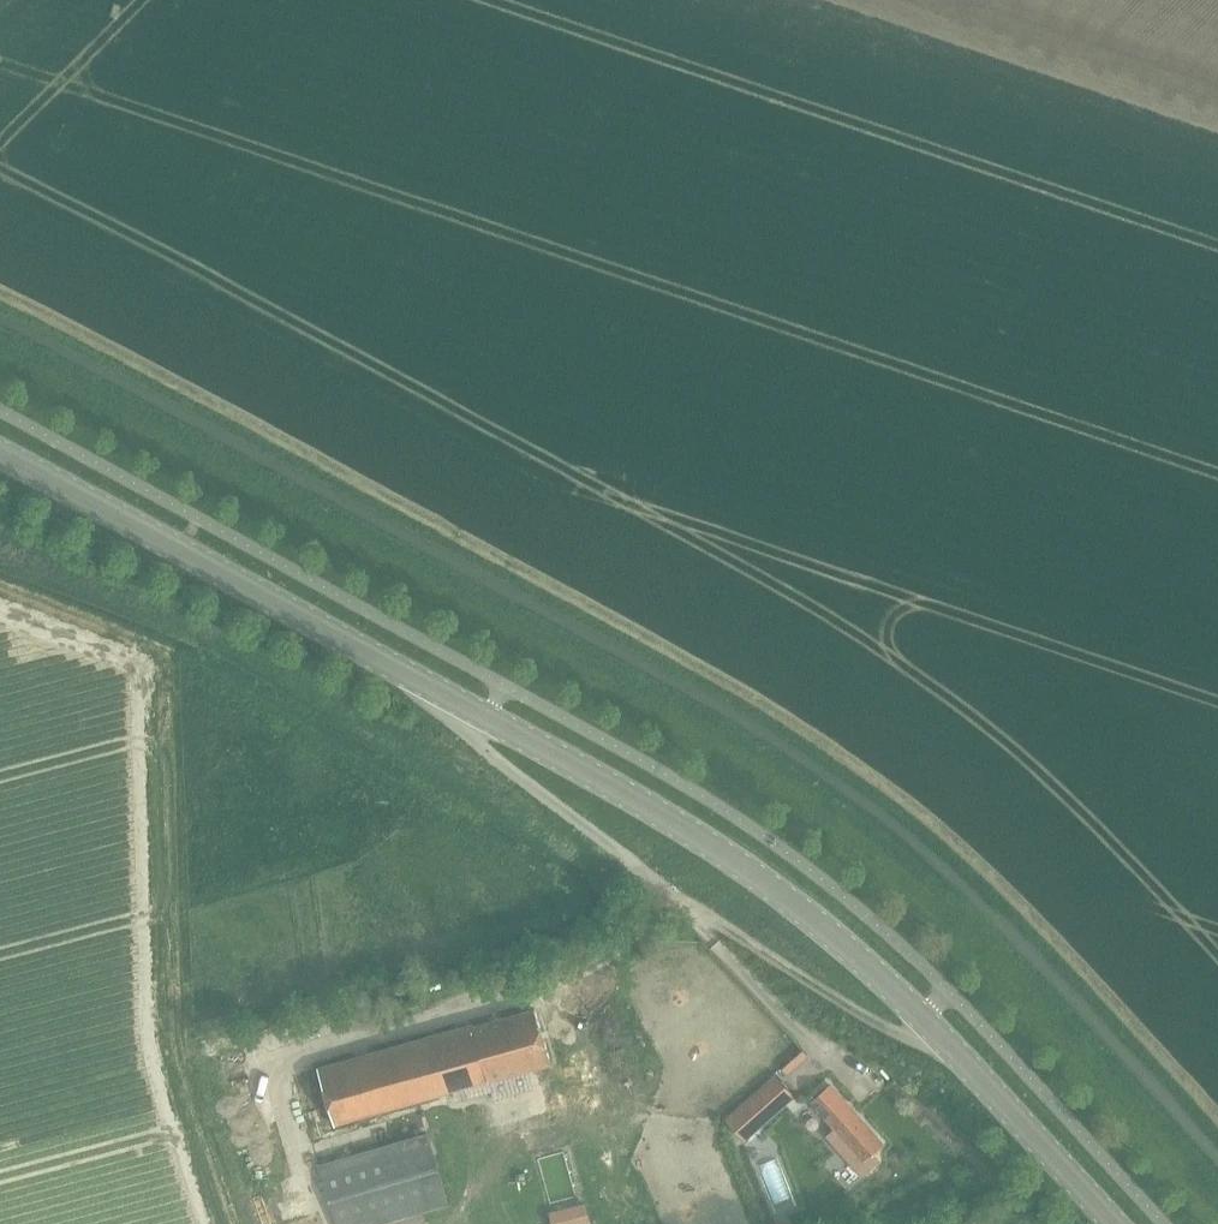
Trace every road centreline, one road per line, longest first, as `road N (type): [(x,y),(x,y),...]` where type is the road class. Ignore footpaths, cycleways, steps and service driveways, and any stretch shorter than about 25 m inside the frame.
road 1 (secondary): [(1114,1223),(923,1019),(734,859),(0,455)]

